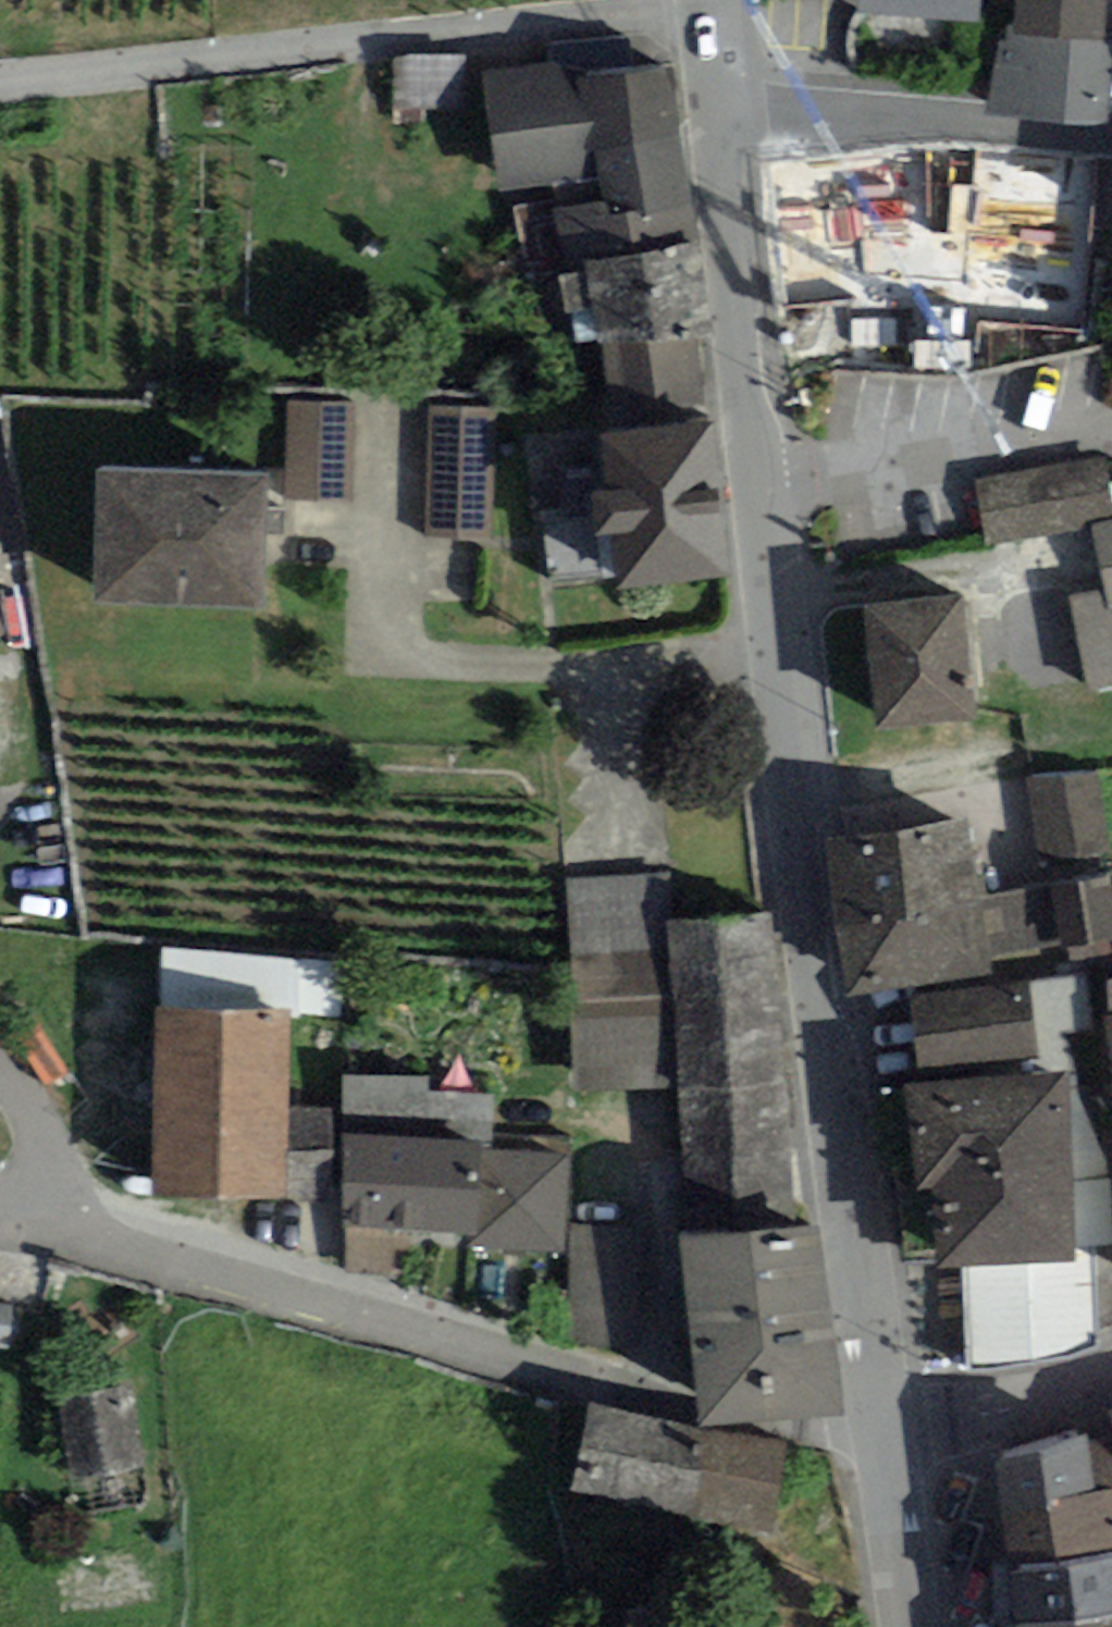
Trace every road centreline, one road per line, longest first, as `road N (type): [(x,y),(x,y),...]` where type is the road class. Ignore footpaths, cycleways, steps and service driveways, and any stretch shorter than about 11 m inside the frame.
road 1 (residential): [(885,1430),(774,643),(716,122)]
road 2 (residential): [(0,1212),(65,1223),(254,1280),(698,1428),(885,1430)]
road 3 (residential): [(704,9),(0,82)]
road 4 (residential): [(1111,136),(716,122)]
road 5 (residential): [(885,1430),(1111,1357)]
road 6 (residential): [(912,1626),(885,1430)]

